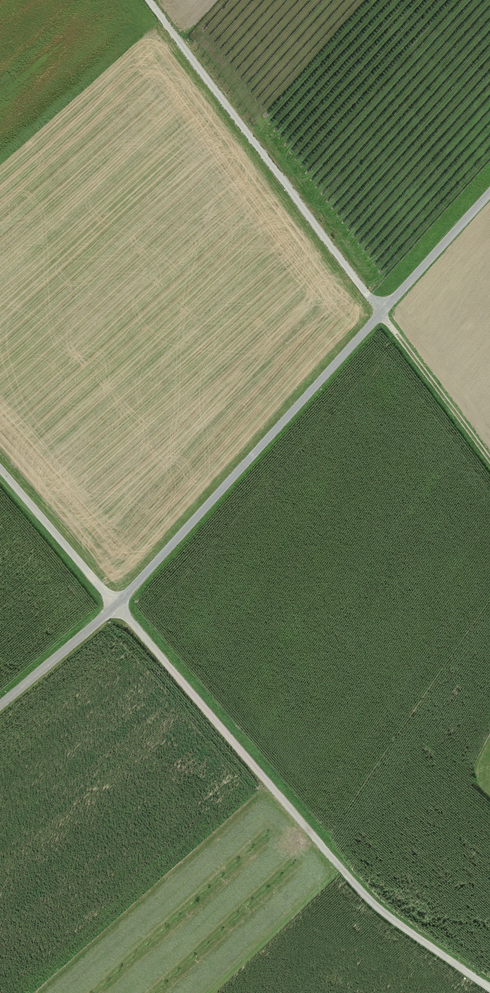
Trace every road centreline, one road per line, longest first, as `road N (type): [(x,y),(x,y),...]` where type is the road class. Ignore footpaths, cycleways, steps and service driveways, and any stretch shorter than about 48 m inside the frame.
road 1 (track): [(489,458),(147,0)]
road 2 (unclassified): [(489,192),(116,605)]
road 3 (track): [(489,990),(376,907),(116,605)]
road 4 (track): [(0,468),(116,605)]
road 5 (unclassified): [(0,704),(116,605)]

